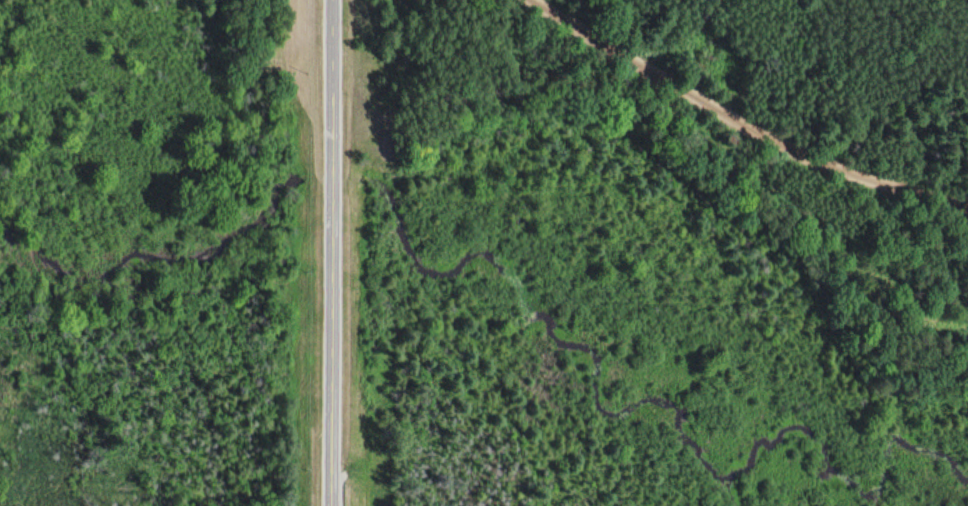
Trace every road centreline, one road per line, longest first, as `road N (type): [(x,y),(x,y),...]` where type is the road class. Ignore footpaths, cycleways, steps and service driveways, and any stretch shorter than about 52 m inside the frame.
road 1 (residential): [(325,505),(331,0)]
road 2 (residential): [(517,0),(800,166),(967,219)]

